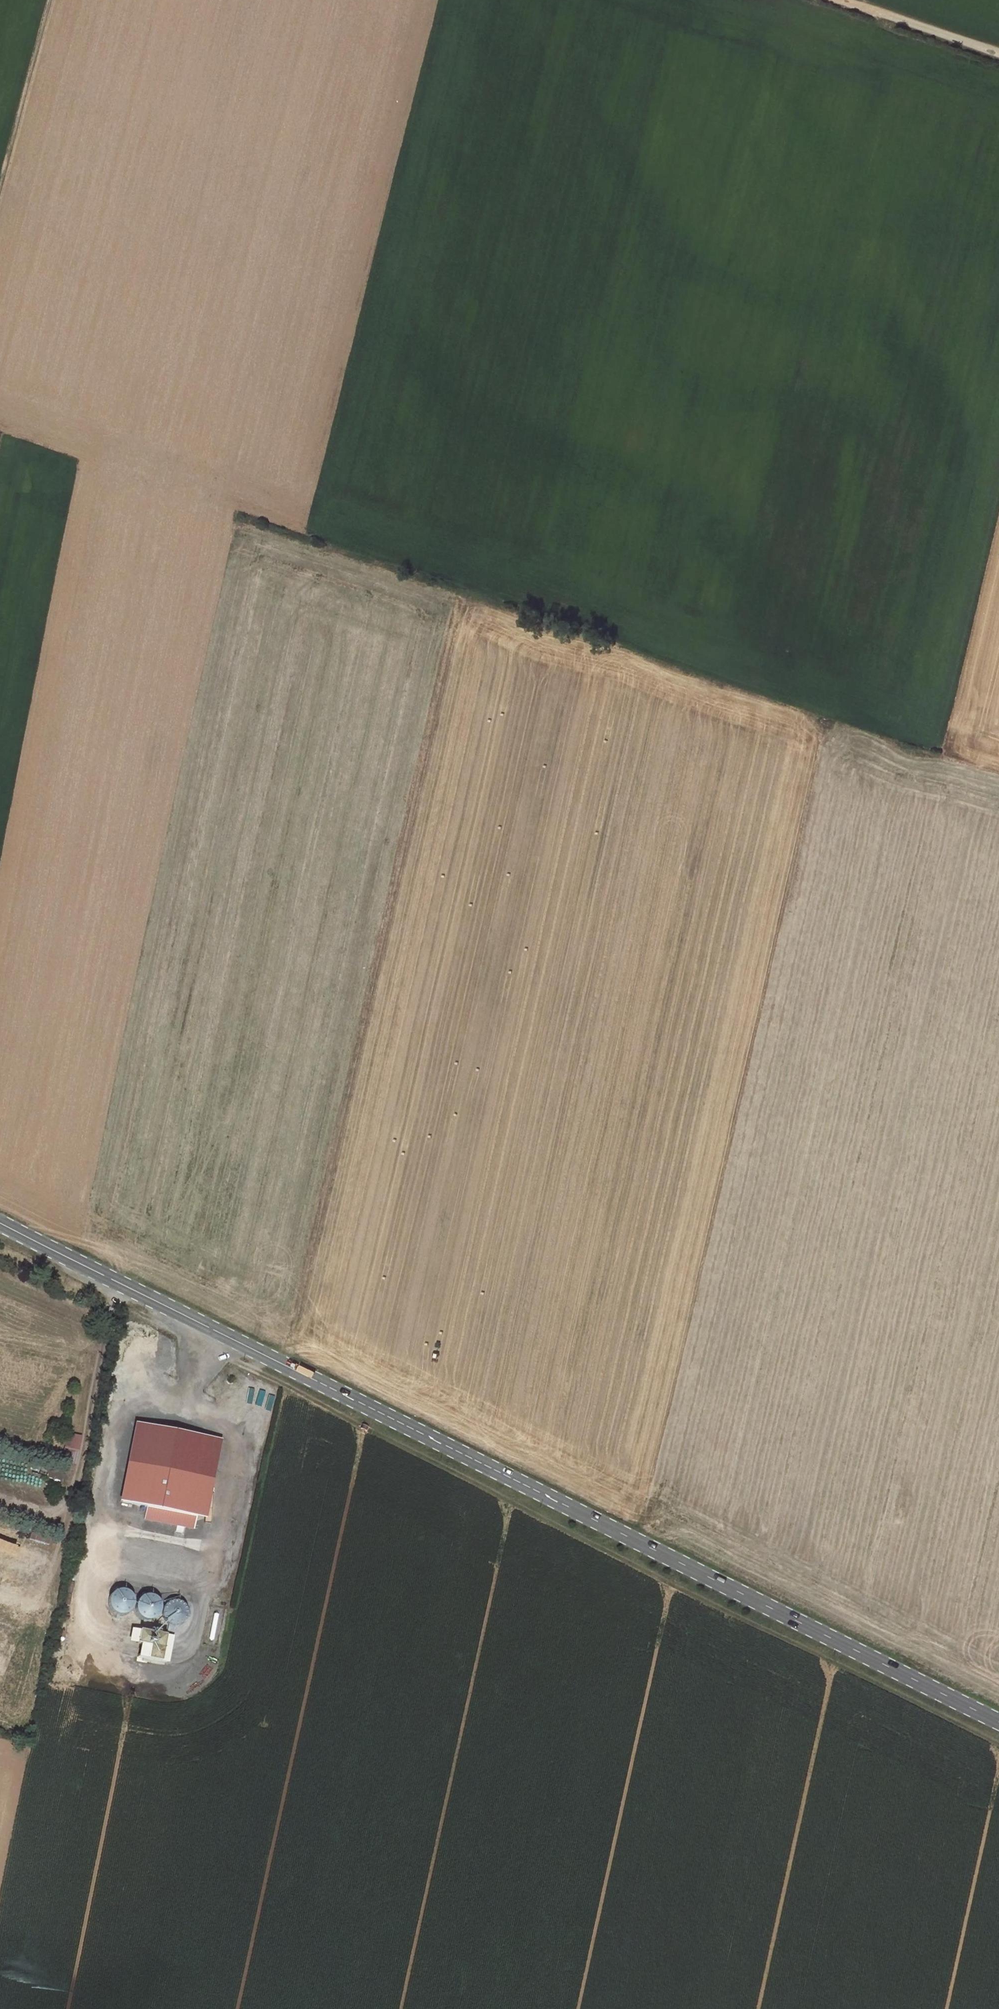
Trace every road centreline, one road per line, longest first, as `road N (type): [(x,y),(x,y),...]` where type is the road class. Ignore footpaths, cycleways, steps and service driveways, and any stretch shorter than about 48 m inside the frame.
road 1 (secondary): [(998,1724),(0,1225)]
road 2 (track): [(998,57),(829,0)]

